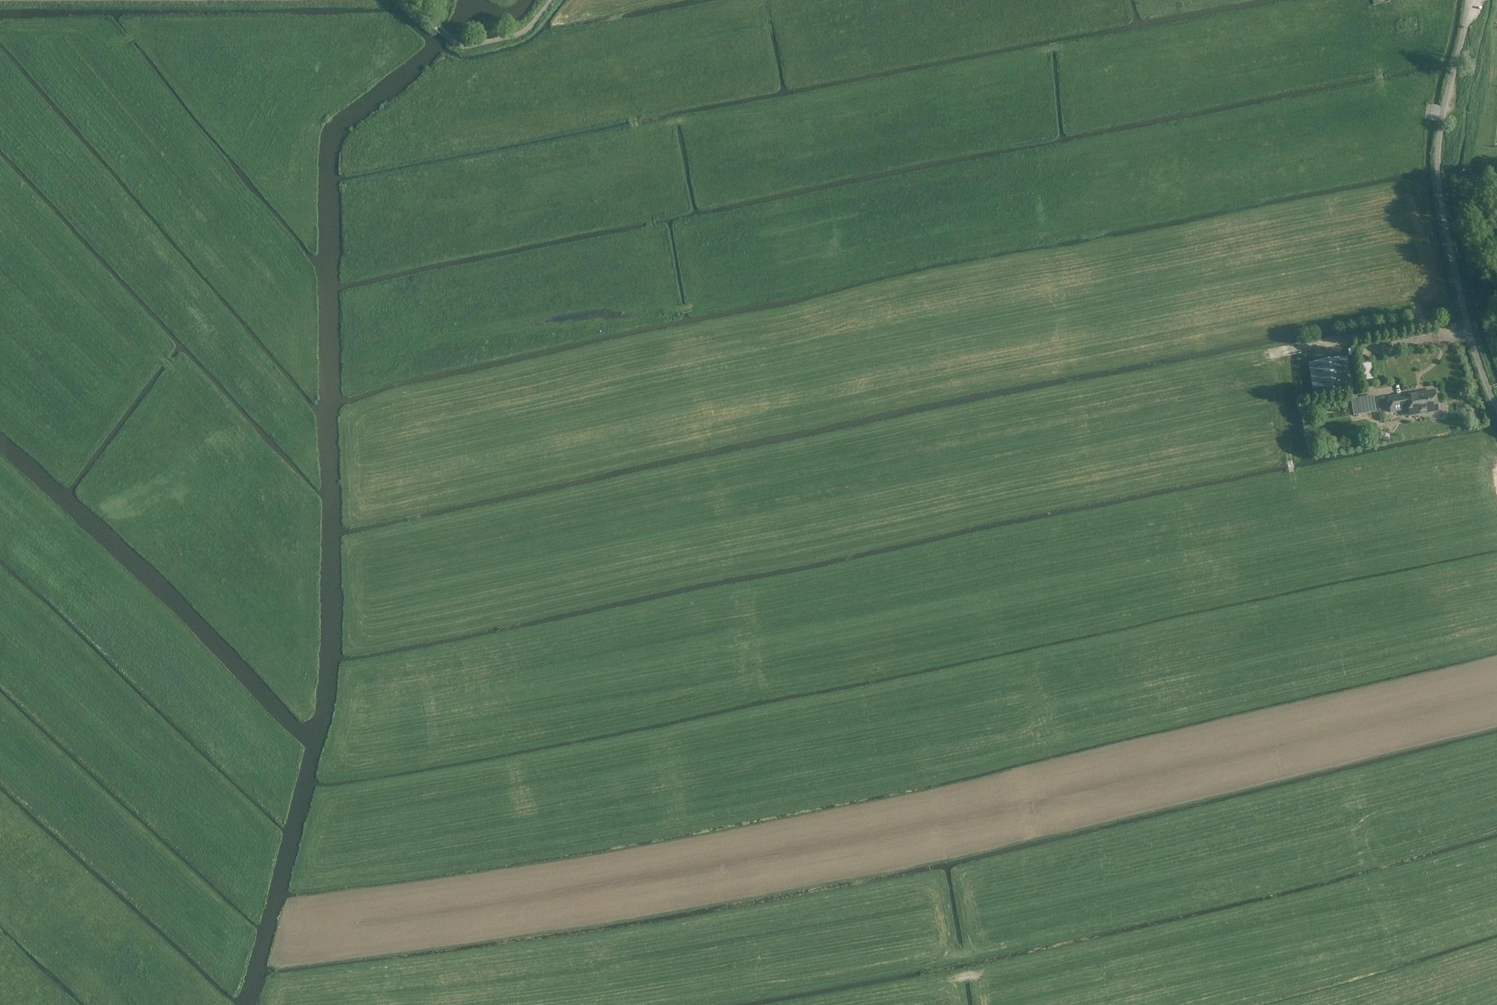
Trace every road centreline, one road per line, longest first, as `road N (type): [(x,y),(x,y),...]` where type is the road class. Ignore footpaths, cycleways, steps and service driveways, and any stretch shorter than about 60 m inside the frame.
road 1 (unclassified): [(1496,406),(1456,276),(1437,180),(1442,119),(1469,0)]

